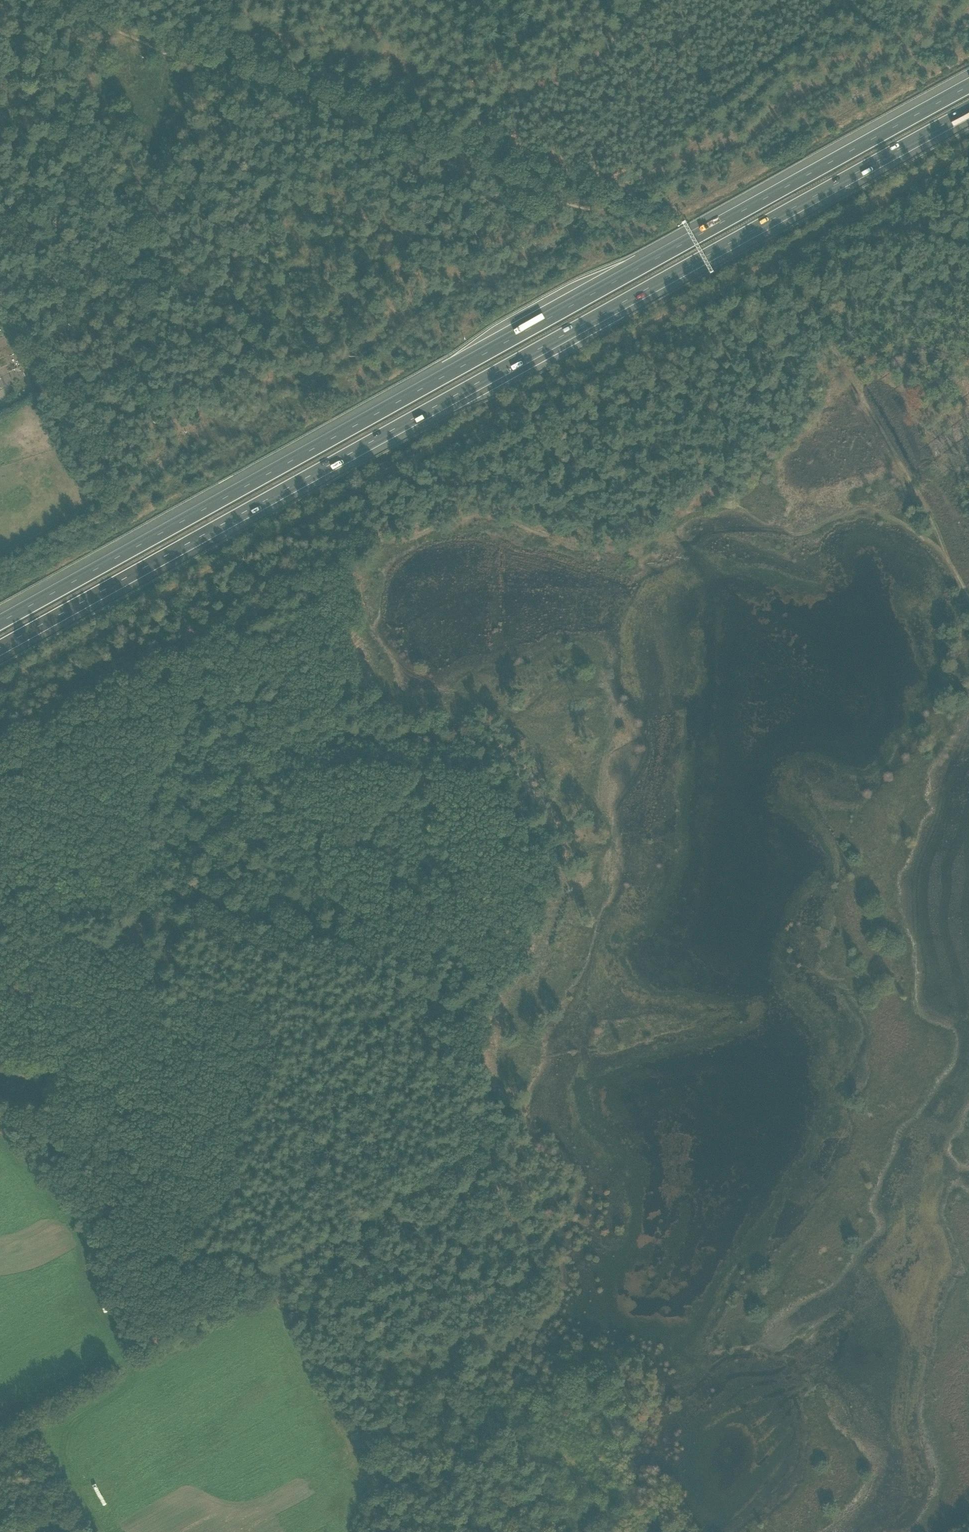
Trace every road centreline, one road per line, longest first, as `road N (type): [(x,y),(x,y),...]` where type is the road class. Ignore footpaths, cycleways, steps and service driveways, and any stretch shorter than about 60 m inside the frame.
road 1 (motorway): [(0,648),(968,111)]
road 2 (motorway): [(968,86),(0,622)]
road 3 (track): [(941,542),(885,513),(850,511),(802,532),(736,528),(590,545),(493,516),(444,518),(400,542),(354,534),(224,613),(205,654),(0,764)]
road 4 (track): [(0,688),(763,264)]
road 5 (track): [(941,542),(815,312),(763,264)]
road 6 (track): [(763,264),(968,136)]
road 7 (track): [(228,75),(48,5)]

